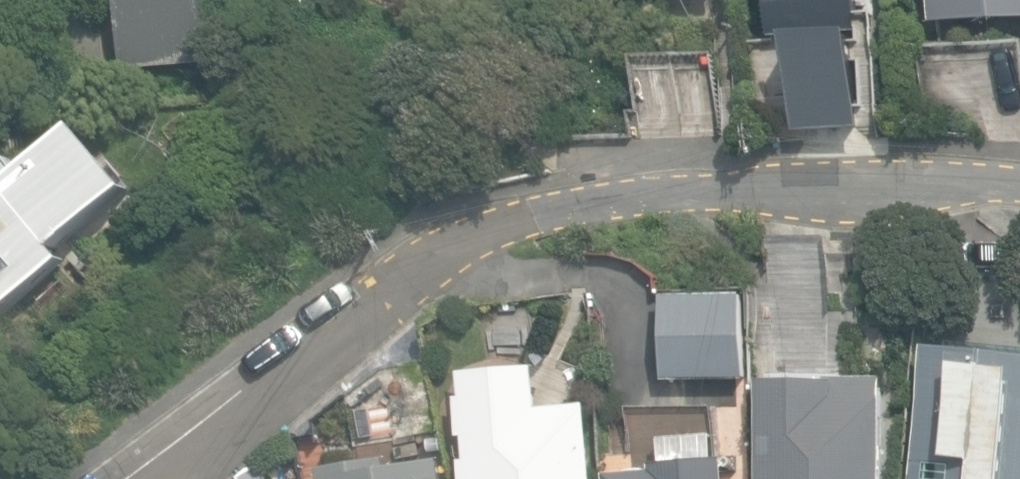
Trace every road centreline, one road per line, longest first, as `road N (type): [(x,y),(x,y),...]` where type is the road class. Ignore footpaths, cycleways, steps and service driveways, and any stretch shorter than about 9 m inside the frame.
road 1 (residential): [(159,478),(454,244),(551,204),(713,181),(1019,187)]

